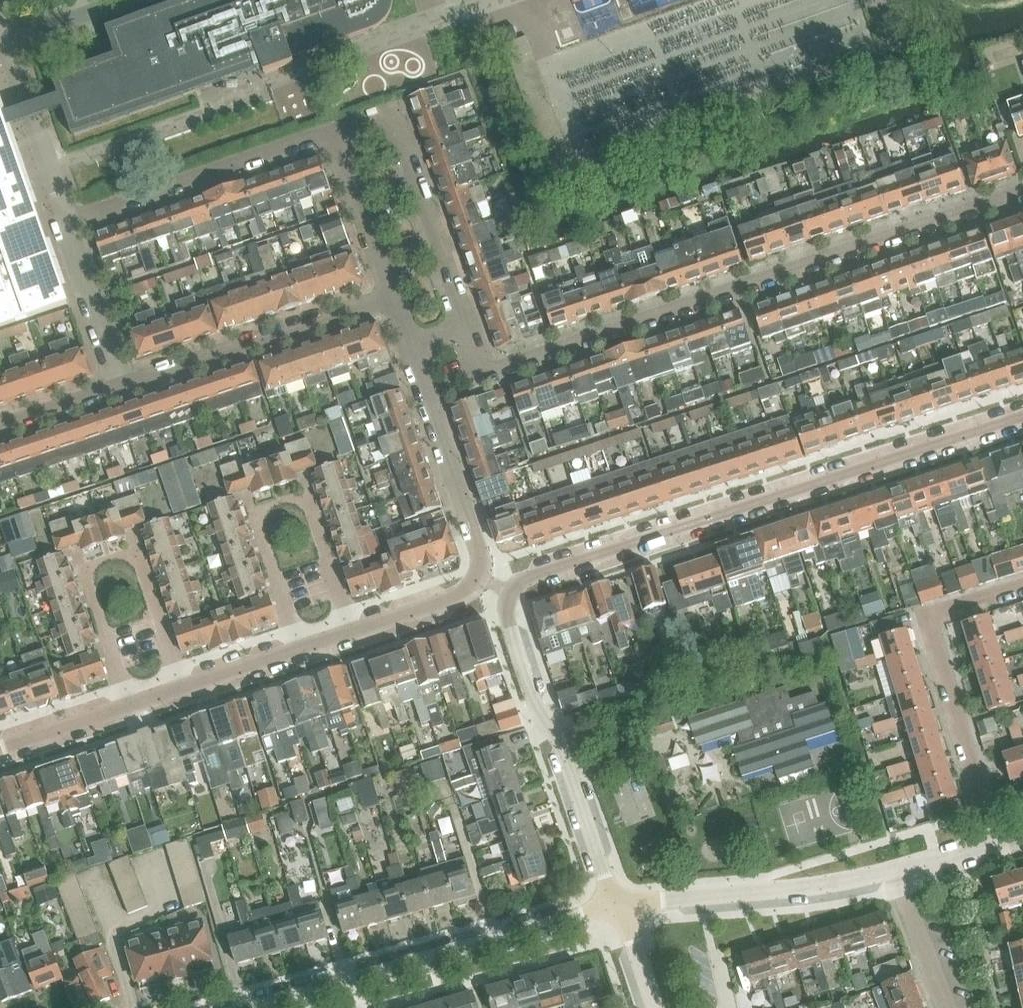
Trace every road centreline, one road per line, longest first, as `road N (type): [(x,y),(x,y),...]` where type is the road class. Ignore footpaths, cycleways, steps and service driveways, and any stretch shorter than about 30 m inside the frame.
road 1 (residential): [(615,906),(508,615),(521,580),(1022,414)]
road 2 (residential): [(1022,192),(502,369),(476,358),(465,327)]
road 3 (residential): [(353,631),(462,594),(480,572),(409,347)]
road 4 (residential): [(253,1007),(615,906)]
road 5 (residential): [(1022,586),(941,611),(932,629),(996,841)]
road 6 (residential): [(131,705),(91,586),(106,557),(129,556),(141,567),(182,688)]
road 7 (residential): [(301,648),(261,530),(276,501),(299,500),(311,511),(353,631)]
road 8 (residential): [(334,129),(66,220)]
road 9 (residential): [(123,385),(391,295)]
road 10 (residential): [(615,906),(893,872)]
road 11 (residential): [(334,129),(368,117),(396,130),(465,327)]
road 12 (residential): [(66,220),(3,40)]
road 13 (residential): [(391,295),(334,129)]
road 14 (residential): [(123,385),(66,220)]
road 15 (residential): [(947,1007),(893,872)]
road 16 (residential): [(0,748),(131,705)]
road 17 (residential): [(0,427),(123,385)]
road 18 (residential): [(3,40),(124,0)]
road 19 (residential): [(182,688),(301,648)]

